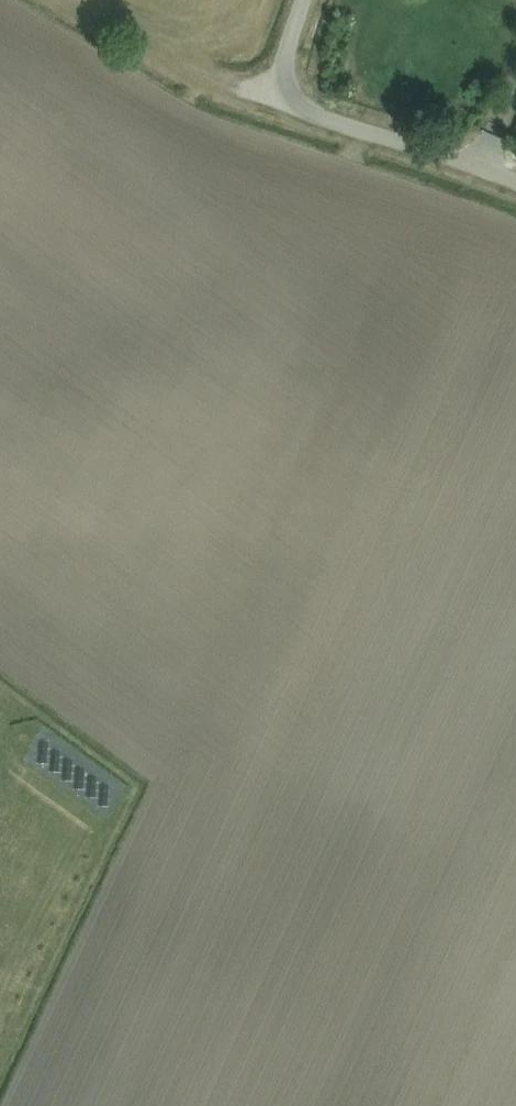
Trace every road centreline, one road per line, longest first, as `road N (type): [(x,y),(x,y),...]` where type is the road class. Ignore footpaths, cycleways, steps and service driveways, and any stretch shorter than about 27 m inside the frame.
road 1 (unclassified): [(515,180),(447,149),(331,128),(304,103),(305,54),(319,0)]

